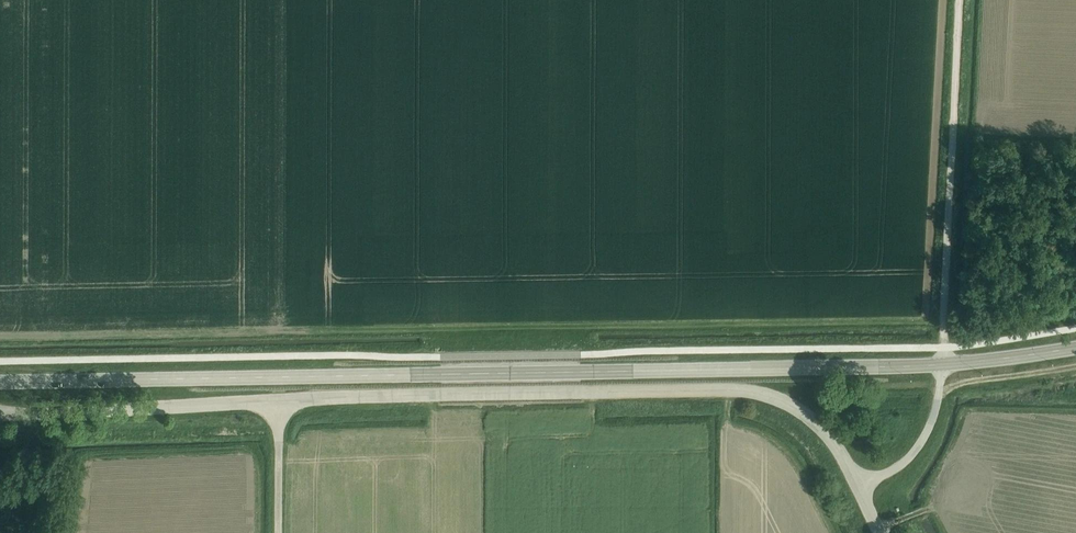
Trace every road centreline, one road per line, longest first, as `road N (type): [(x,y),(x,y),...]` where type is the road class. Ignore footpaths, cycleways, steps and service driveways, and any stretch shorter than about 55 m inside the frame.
road 1 (secondary): [(0,379),(942,363)]
road 2 (unclassified): [(11,415),(745,390),(782,401),(823,433),(861,486)]
road 3 (track): [(942,347),(963,0)]
road 4 (unclassified): [(861,486),(918,445),(935,411),(942,363)]
road 5 (secondary): [(942,363),(1075,346)]
road 6 (track): [(278,532),(278,402)]

